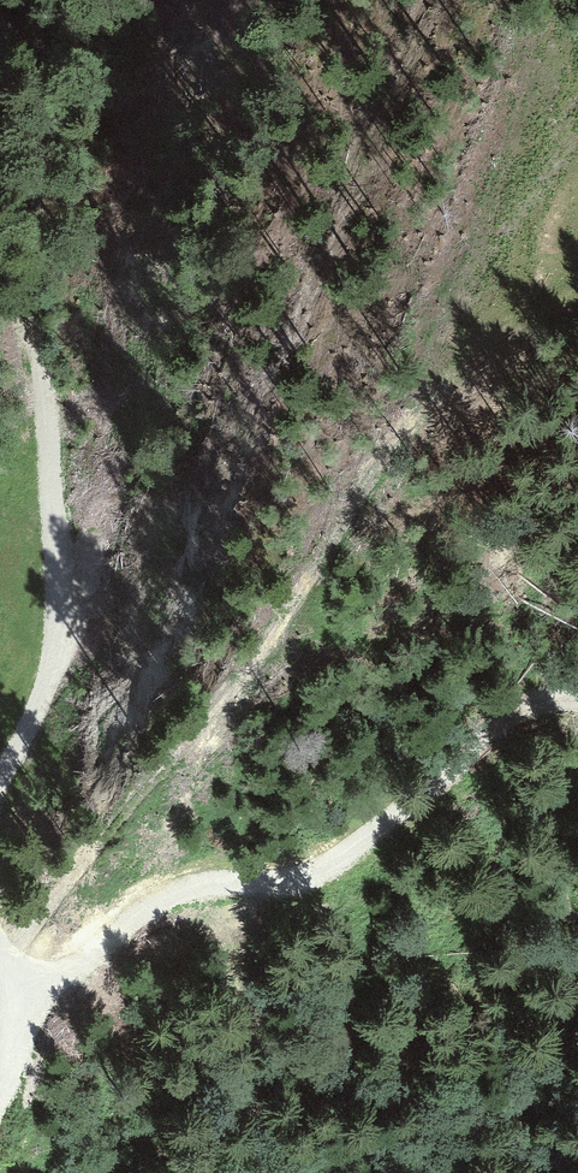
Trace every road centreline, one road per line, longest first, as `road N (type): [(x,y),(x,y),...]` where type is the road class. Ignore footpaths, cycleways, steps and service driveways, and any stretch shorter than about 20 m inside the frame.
road 1 (track): [(0,1080),(64,900),(87,859),(292,607),(443,372),(523,306),(577,285)]
road 2 (track): [(0,741),(40,625),(52,522),(36,235),(58,113),(30,0)]
road 3 (track): [(577,703),(545,702),(518,715),(326,878),(175,897),(138,916),(52,992),(31,990),(0,959)]

